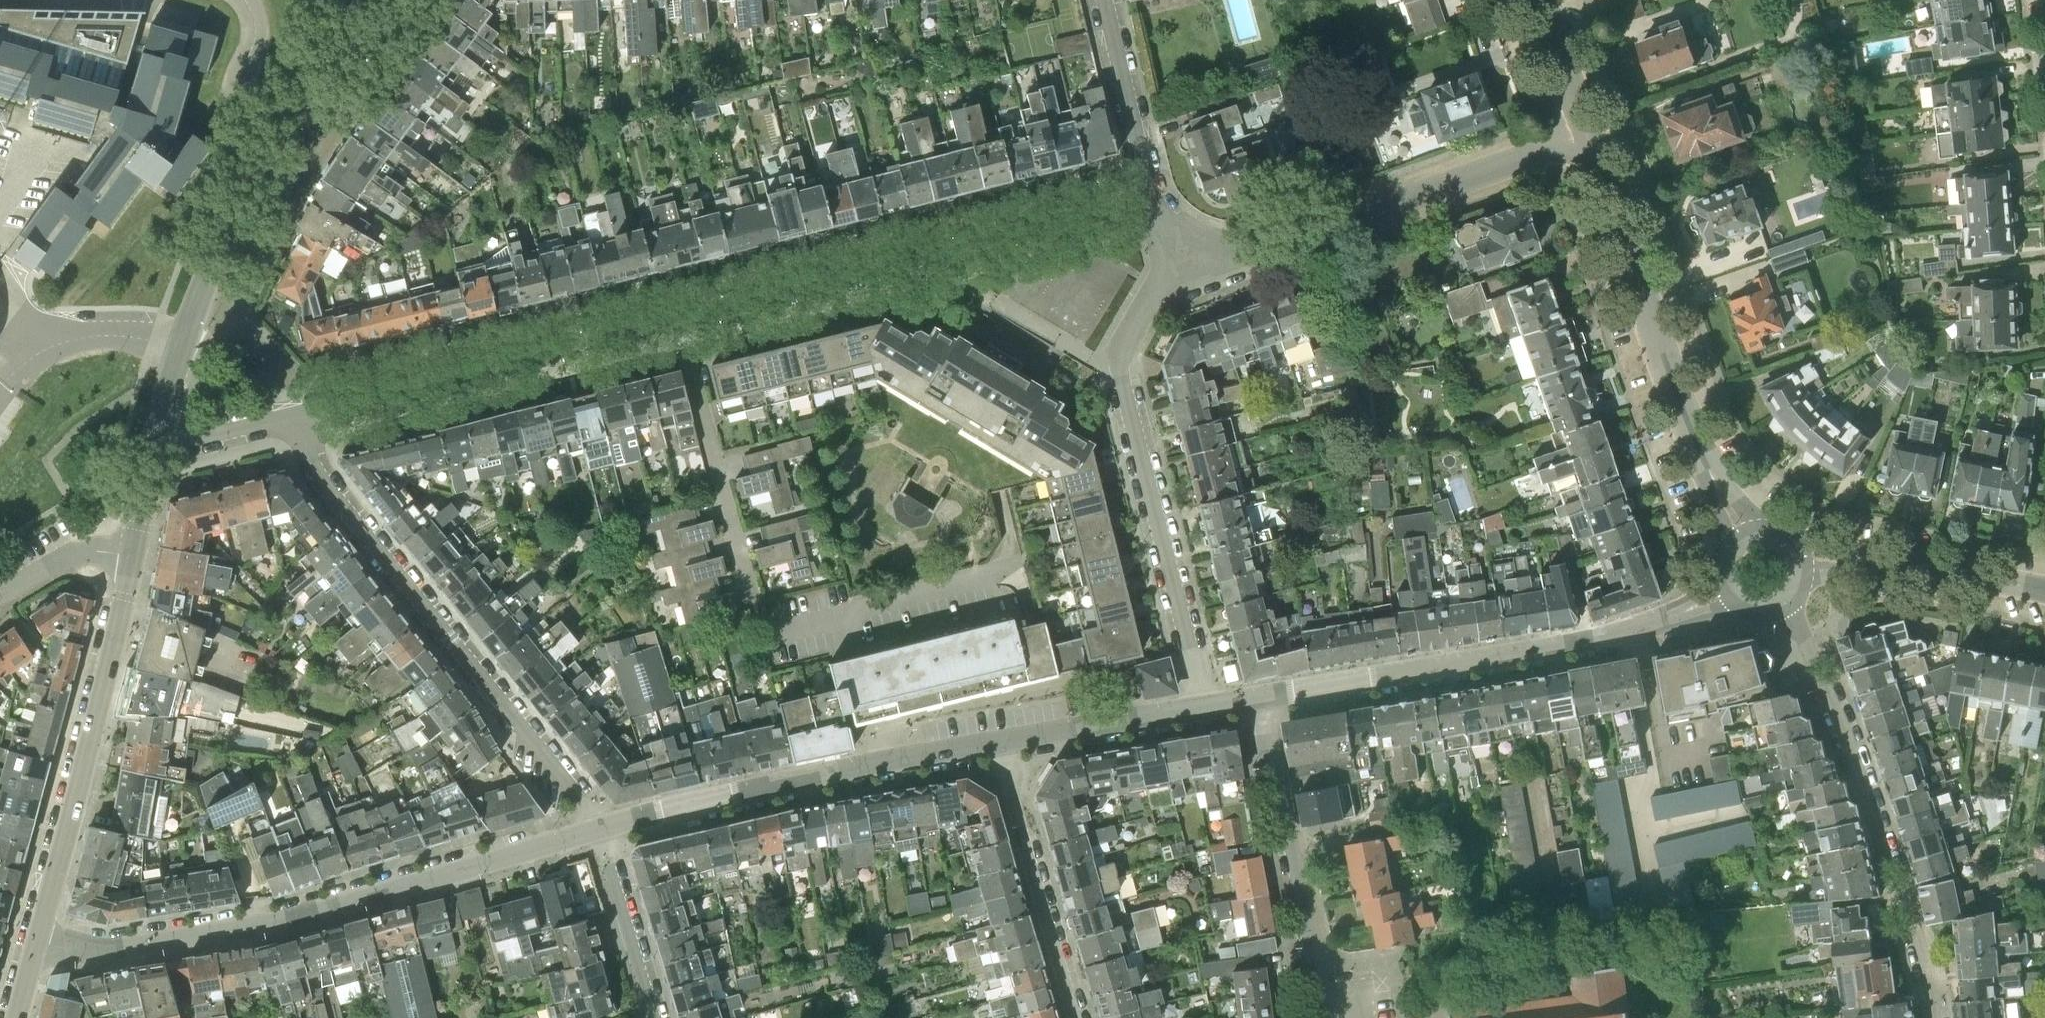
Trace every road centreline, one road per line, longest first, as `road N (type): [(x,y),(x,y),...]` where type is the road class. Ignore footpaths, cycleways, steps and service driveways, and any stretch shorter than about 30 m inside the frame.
road 1 (residential): [(1001,517),(1018,582),(1012,592),(777,651),(766,645),(682,322)]
road 2 (residential): [(35,941),(123,949),(261,924),(597,828)]
road 3 (residential): [(297,415),(320,477),(597,828)]
road 4 (residential): [(682,322),(1158,206)]
road 5 (residential): [(1256,699),(1642,632),(1732,598)]
road 6 (residential): [(159,428),(227,233),(379,0)]
road 7 (residential): [(1216,706),(1116,372),(1180,259)]
road 8 (residential): [(1935,1017),(1905,897),(1850,741),(1779,603)]
road 9 (residential): [(1180,259),(1217,263),(1587,137)]
road 10 (residential): [(1740,536),(1587,137)]
road 11 (residential): [(597,828),(1001,744)]
road 12 (residential): [(35,941),(129,555)]
road 13 (residential): [(297,415),(682,322)]
road 14 (residential): [(1331,1017),(1256,699)]
road 15 (residential): [(1081,1017),(1001,744)]
road 16 (residential): [(2044,590),(1864,558),(1798,563)]
road 17 (residential): [(1001,744),(1216,706)]
road 18 (residential): [(1158,206),(1107,0)]
road 19 (residential): [(597,828),(653,1017)]
road 20 (residential): [(1587,137),(1538,0)]
road 21 (residential): [(0,608),(90,553),(129,555)]
road 22 (residential): [(159,428),(206,436),(297,415)]
road 23 (residential): [(129,555),(159,428)]

